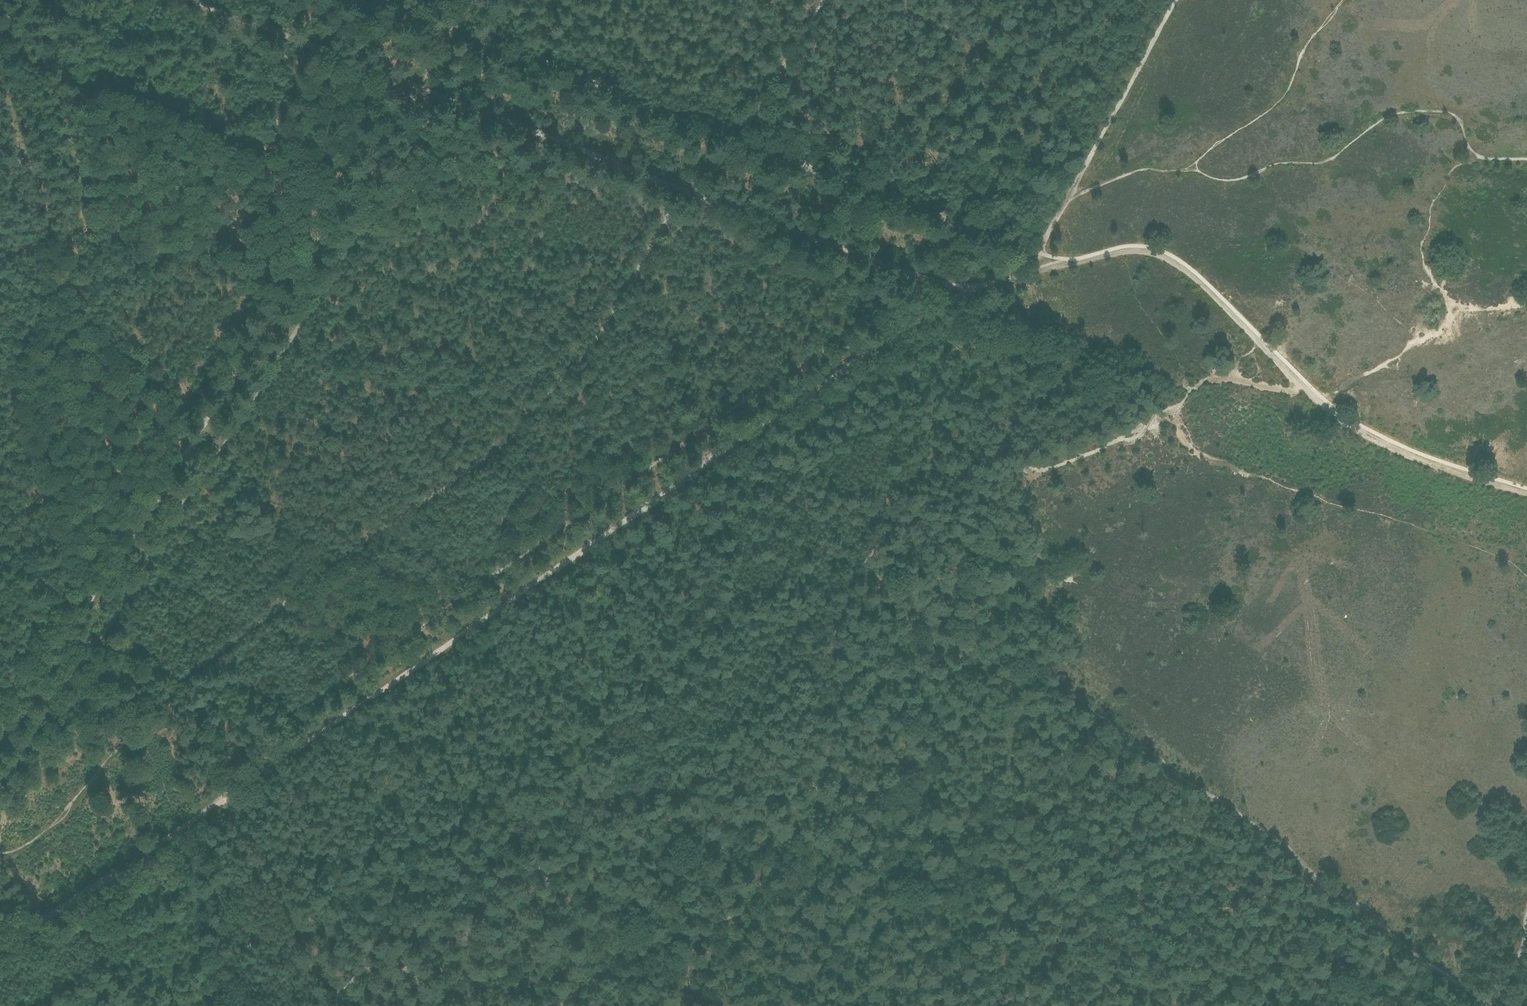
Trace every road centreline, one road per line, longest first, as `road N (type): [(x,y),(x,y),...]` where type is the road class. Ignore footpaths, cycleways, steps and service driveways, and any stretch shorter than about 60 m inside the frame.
road 1 (track): [(0,947),(959,287)]
road 2 (track): [(666,217),(890,298),(238,753)]
road 3 (track): [(52,653),(467,0)]
road 4 (track): [(180,680),(462,475),(527,418),(614,313),(684,182),(708,191)]
road 5 (track): [(1026,272),(1133,251),(1163,257),(1306,388)]
road 6 (track): [(708,191),(959,287)]
road 7 (track): [(195,0),(444,96)]
road 8 (track): [(684,182),(444,96)]
road 9 (track): [(0,853),(64,815),(180,680)]
road 10 (track): [(1306,388),(1396,450),(1526,496)]
road 11 (track): [(1178,0),(1105,119),(1067,199)]
road 12 (track): [(708,191),(818,0)]
road 13 (track): [(265,999),(183,823)]
road 14 (track): [(1331,895),(1469,1005)]
road 15 (track): [(83,599),(180,680)]
road 16 (track): [(180,680),(255,776)]

